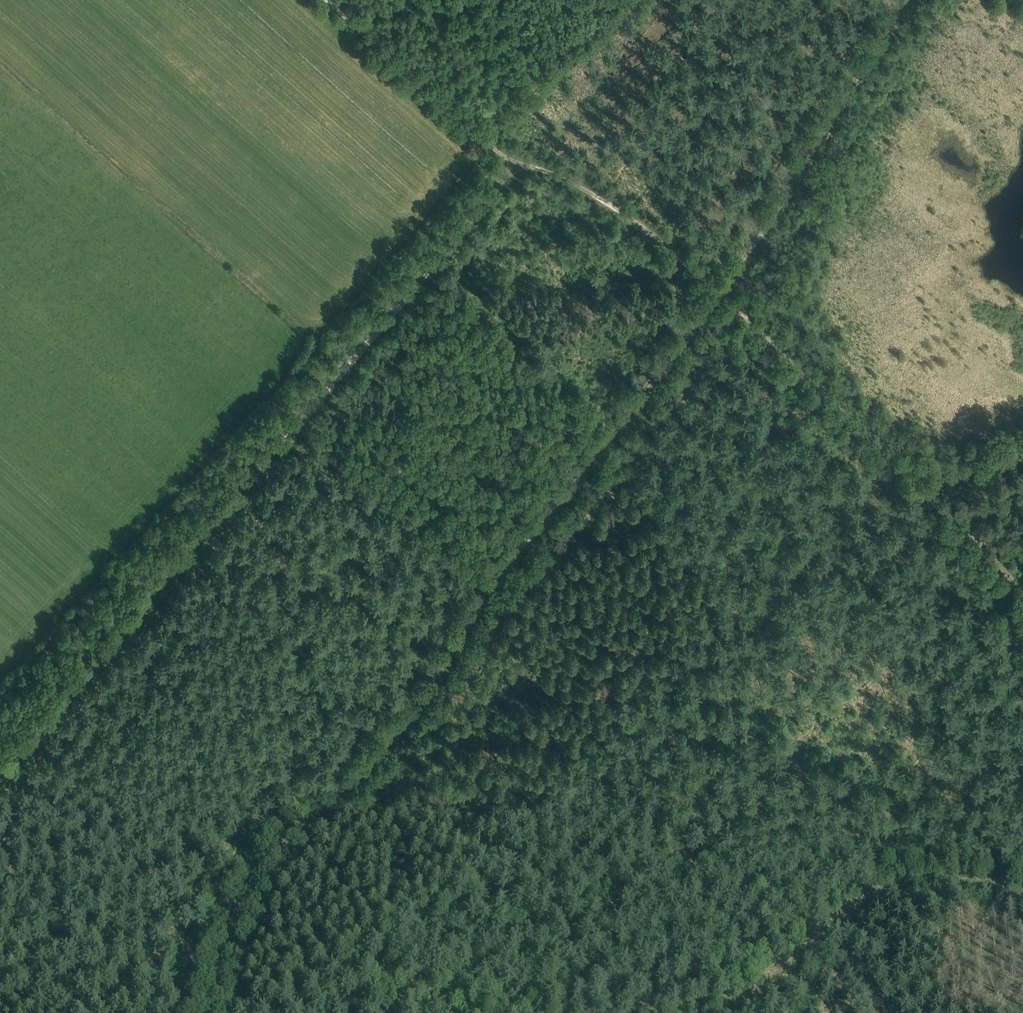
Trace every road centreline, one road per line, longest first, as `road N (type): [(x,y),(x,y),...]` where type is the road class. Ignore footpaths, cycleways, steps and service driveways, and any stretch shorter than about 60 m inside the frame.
road 1 (track): [(201,1012),(239,891),(412,705),(480,587),(716,294)]
road 2 (track): [(0,779),(516,164)]
road 3 (track): [(1022,600),(926,493),(716,294)]
road 4 (track): [(716,294),(917,0)]
road 5 (track): [(723,1012),(845,912),(874,897),(904,886),(956,883),(1022,891)]
road 6 (track): [(516,164),(327,0)]
road 7 (track): [(716,294),(619,214),(516,164)]

